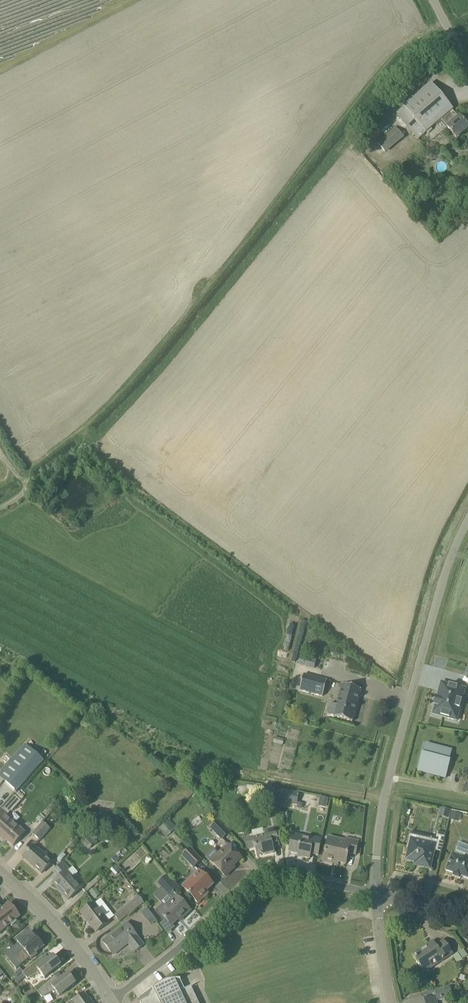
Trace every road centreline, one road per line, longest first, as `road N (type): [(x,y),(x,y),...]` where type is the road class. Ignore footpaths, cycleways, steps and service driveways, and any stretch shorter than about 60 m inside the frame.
road 1 (track): [(443,22),(375,82),(133,383),(32,471),(0,487)]
road 2 (unclassified): [(374,894),(383,801),(436,603),(467,521)]
road 3 (residential): [(112,1001),(258,877),(286,874),(374,894)]
road 4 (residential): [(112,1001),(65,938),(0,875)]

